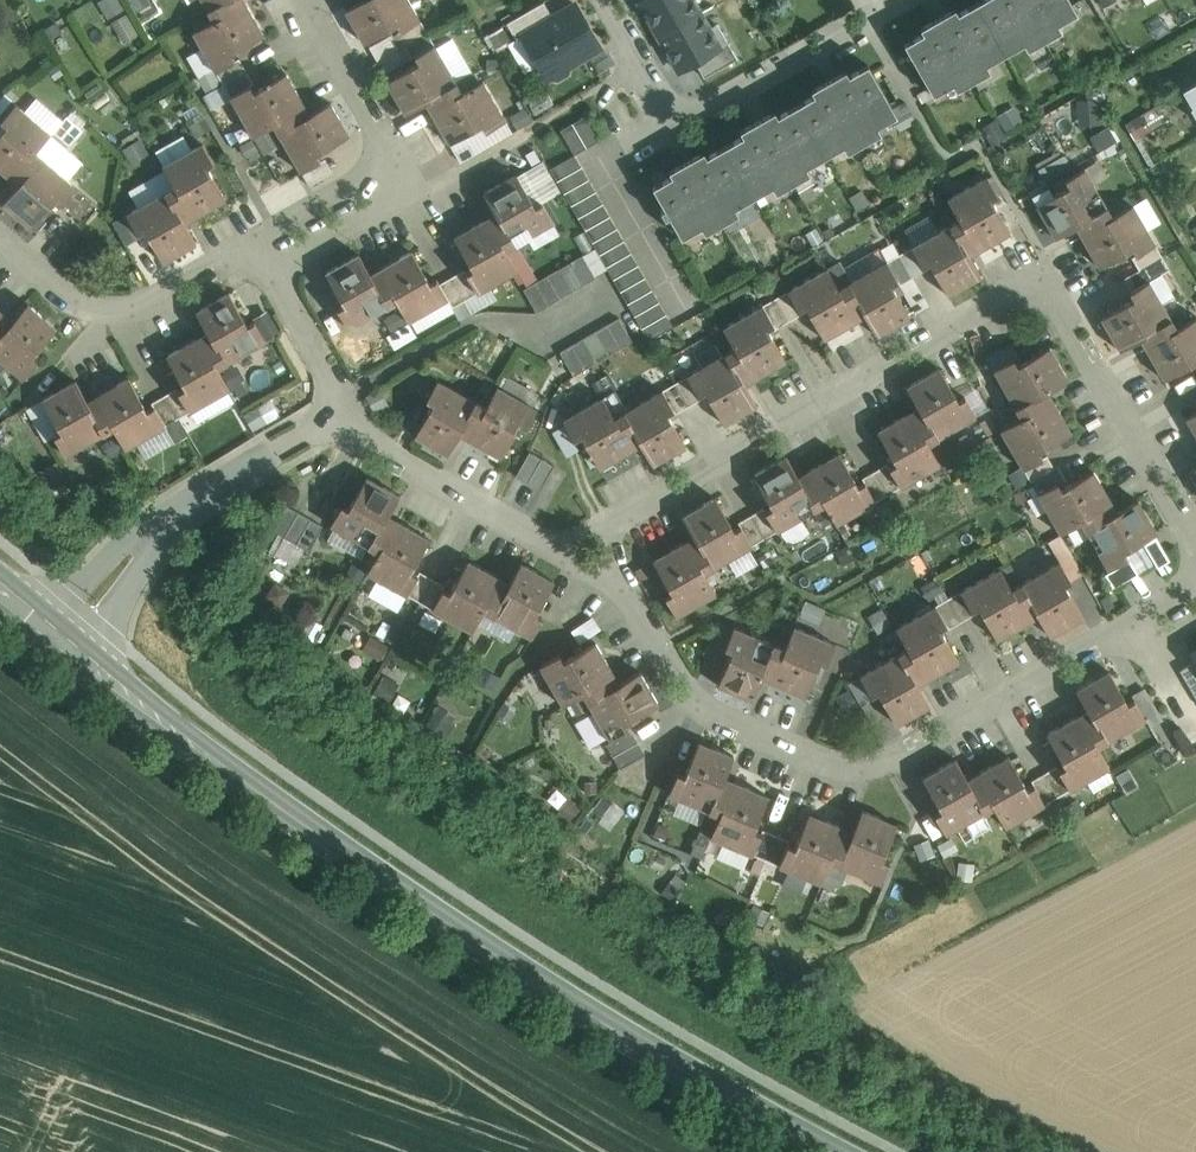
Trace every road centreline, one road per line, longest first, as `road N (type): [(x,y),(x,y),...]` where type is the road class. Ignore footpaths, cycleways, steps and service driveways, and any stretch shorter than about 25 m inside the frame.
road 1 (secondary): [(836,1151),(489,950),(78,657)]
road 2 (residential): [(1195,545),(1048,274),(563,547)]
road 3 (residential): [(563,547),(631,596),(691,691),(713,711),(835,761),(873,768),(1138,622)]
road 4 (residential): [(249,244),(149,303),(113,306),(62,290),(0,237)]
road 5 (residential): [(345,408),(384,460),(563,547)]
road 6 (residential): [(679,123),(909,0)]
road 7 (residential): [(395,160),(416,195),(267,274)]
road 8 (residential): [(307,0),(395,160)]
road 9 (residential): [(249,244),(395,160)]
road 10 (residential): [(78,657),(147,563),(159,521)]
road 11 (residential): [(159,521),(117,552),(44,628)]
road 12 (residential): [(345,408),(267,274)]
road 13 (residential): [(609,0),(679,123)]
road 14 (residential): [(159,521),(275,450)]

